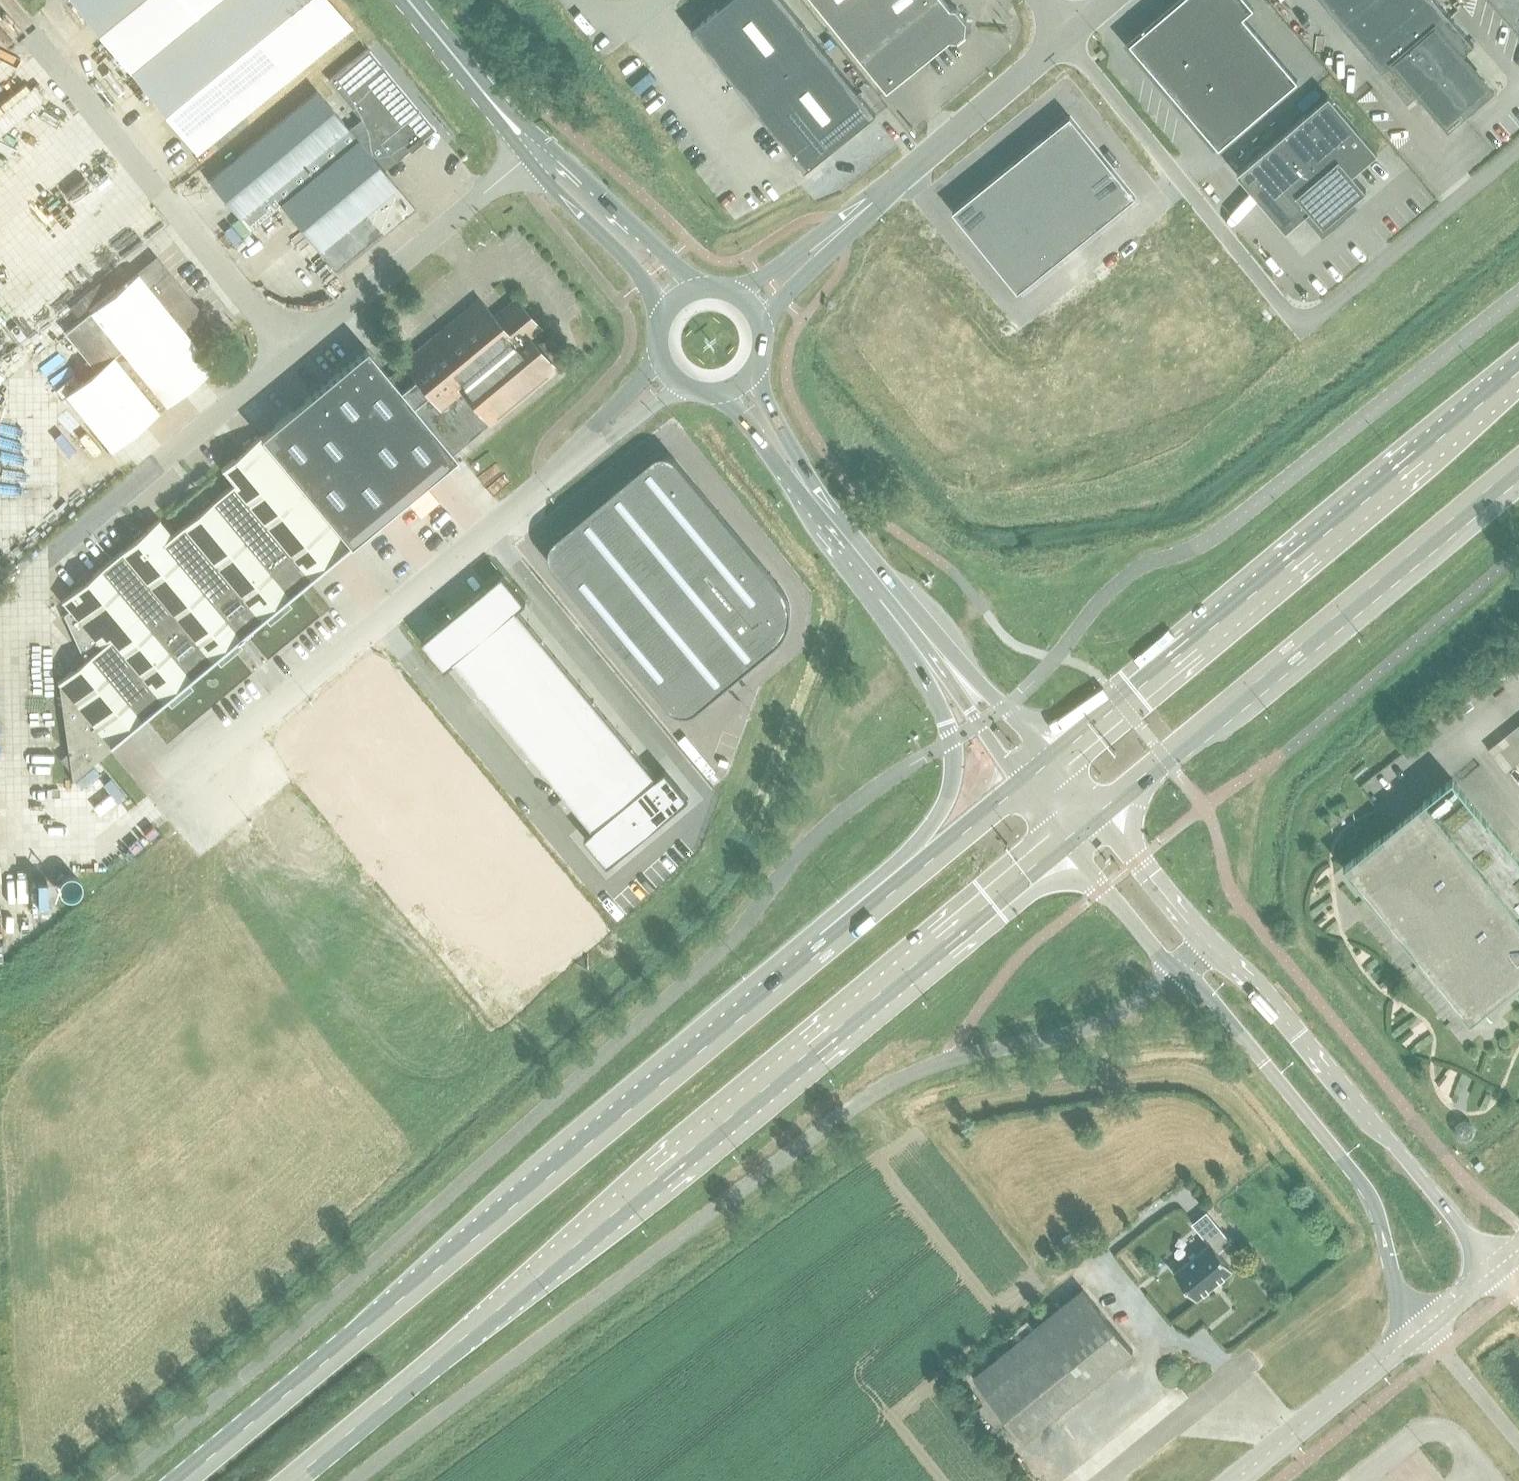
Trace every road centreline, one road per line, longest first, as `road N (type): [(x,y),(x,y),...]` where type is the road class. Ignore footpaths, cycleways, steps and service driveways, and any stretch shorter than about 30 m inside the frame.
road 1 (primary): [(295,1480),(1065,840)]
road 2 (unclassified): [(353,1480),(869,1095),(949,1062),(1085,1028),(1178,970)]
road 3 (primary): [(891,894),(183,1480)]
road 4 (unclassified): [(1518,150),(1305,330),(1071,37)]
road 5 (primary): [(1518,374),(1053,759)]
road 6 (unclassified): [(594,438),(147,816)]
road 7 (primary): [(1099,812),(1518,458)]
road 8 (unclassified): [(291,351),(36,39),(0,17)]
road 9 (unclassified): [(1178,970),(1214,1001),(1372,1198),(1401,1294),(1425,1326)]
road 10 (unclassified): [(1497,1271),(1250,978),(1207,942)]
road 11 (unclassified): [(291,351),(534,152)]
road 12 (unclassified): [(847,225),(1071,37)]
road 13 (primary): [(926,637),(951,740),(950,782),(891,894)]
road 14 (unclassified): [(1233,1480),(1425,1326)]
road 15 (secondary): [(694,294),(645,234),(584,181),(534,152)]
road 16 (secondary): [(534,152),(555,189),(669,314)]
road 17 (secondary): [(534,152),(410,0)]
road 18 (secondary): [(926,637),(806,487)]
road 19 (unclassified): [(145,466),(291,351)]
road 20 (secondary): [(926,637),(1024,784)]
road 21 (secondary): [(1053,759),(926,637)]
road 22 (primary): [(1024,784),(891,894)]
road 23 (unclassified): [(1065,840),(1178,970)]
road 24 (unclassified): [(1207,942),(1099,812)]
road 25 (unclassified): [(1425,1326),(1518,1438)]
road 26 (unclassified): [(759,329),(847,225)]
road 27 (unclassified): [(847,225),(800,250),(739,301)]
road 28 (secondary): [(722,388),(780,468),(806,487)]
road 29 (secondary): [(806,487),(799,457),(750,370)]

